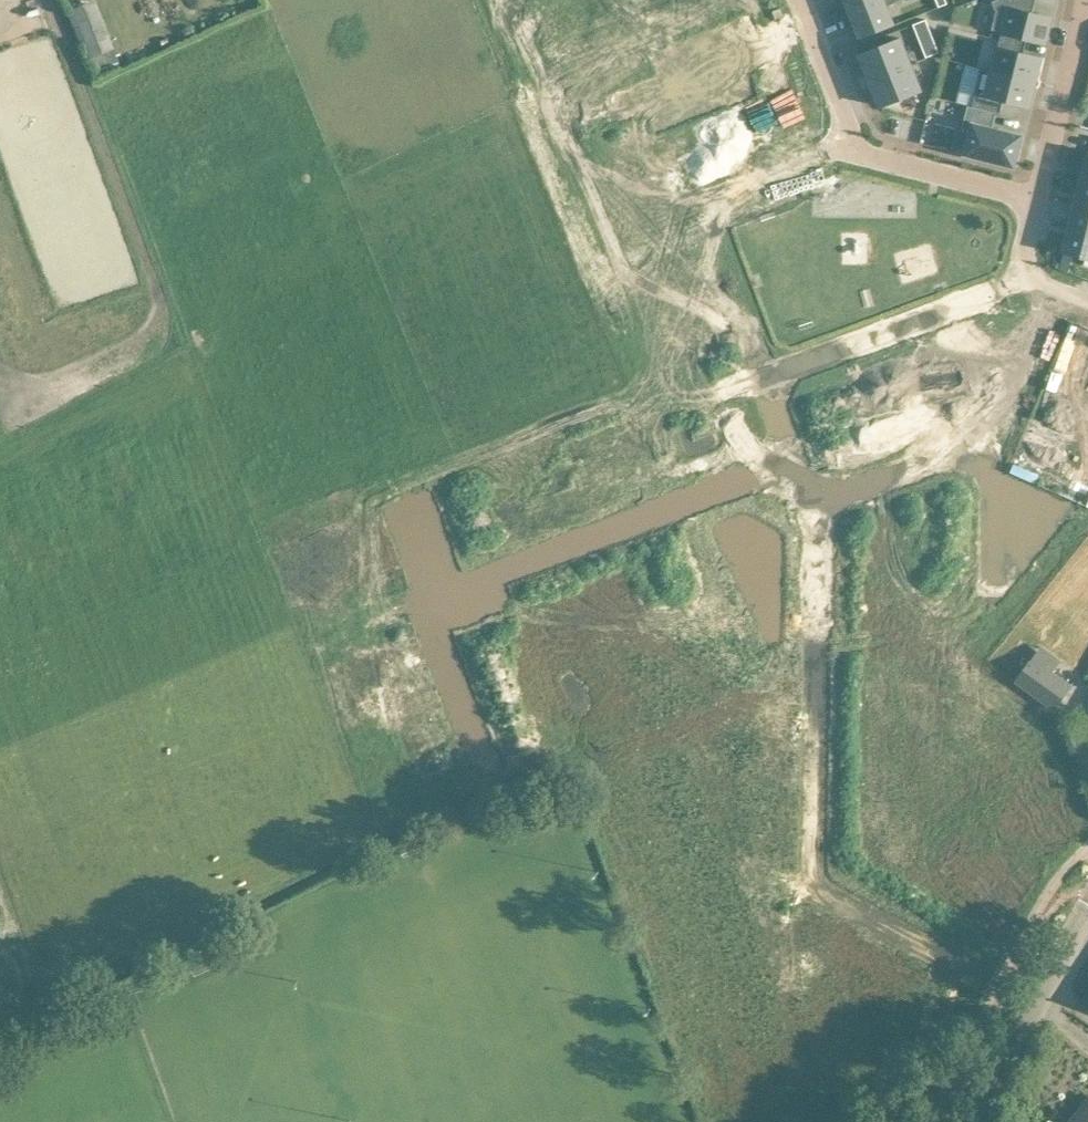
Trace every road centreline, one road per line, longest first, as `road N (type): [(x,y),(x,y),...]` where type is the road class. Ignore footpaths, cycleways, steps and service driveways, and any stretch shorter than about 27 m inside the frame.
road 1 (residential): [(798,0),(855,152),(1035,201)]
road 2 (residential): [(1035,201),(1085,0)]
road 3 (residential): [(1035,201),(1019,272),(1087,302)]
road 4 (tertiary): [(983,1121),(1039,1008)]

